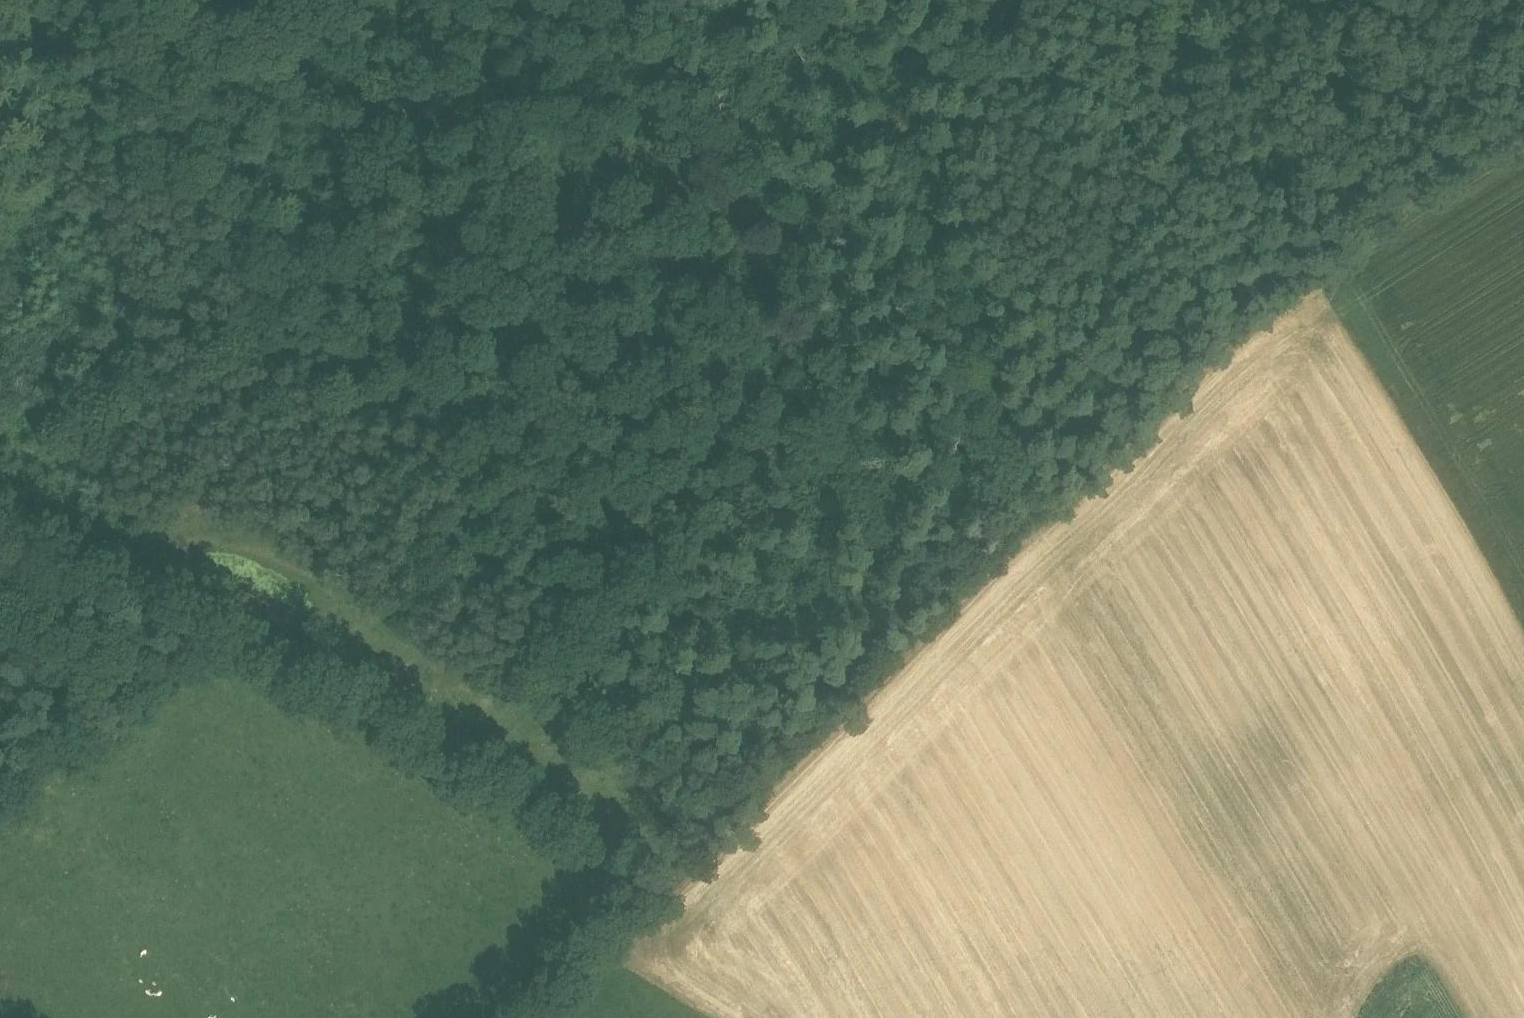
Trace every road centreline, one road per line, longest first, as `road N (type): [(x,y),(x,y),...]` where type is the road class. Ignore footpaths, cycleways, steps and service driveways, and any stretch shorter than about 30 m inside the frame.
road 1 (track): [(1022,526),(907,176),(814,0)]

